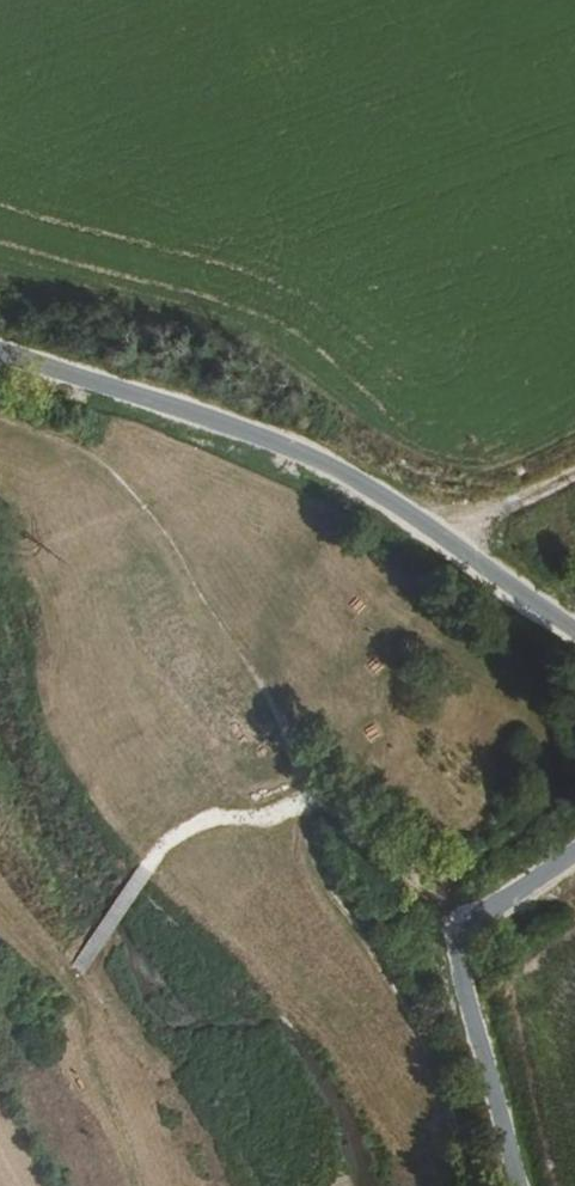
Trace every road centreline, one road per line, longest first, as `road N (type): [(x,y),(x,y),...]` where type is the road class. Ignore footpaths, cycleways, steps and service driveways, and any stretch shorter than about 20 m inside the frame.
road 1 (track): [(574,628),(338,470),(0,351)]
road 2 (track): [(469,1185),(453,1111),(430,1059),(326,876),(311,827),(313,790)]
road 3 (track): [(463,932),(460,966),(520,1185)]
road 4 (track): [(433,528),(529,497),(574,473)]
road 5 (track): [(463,932),(574,851)]

